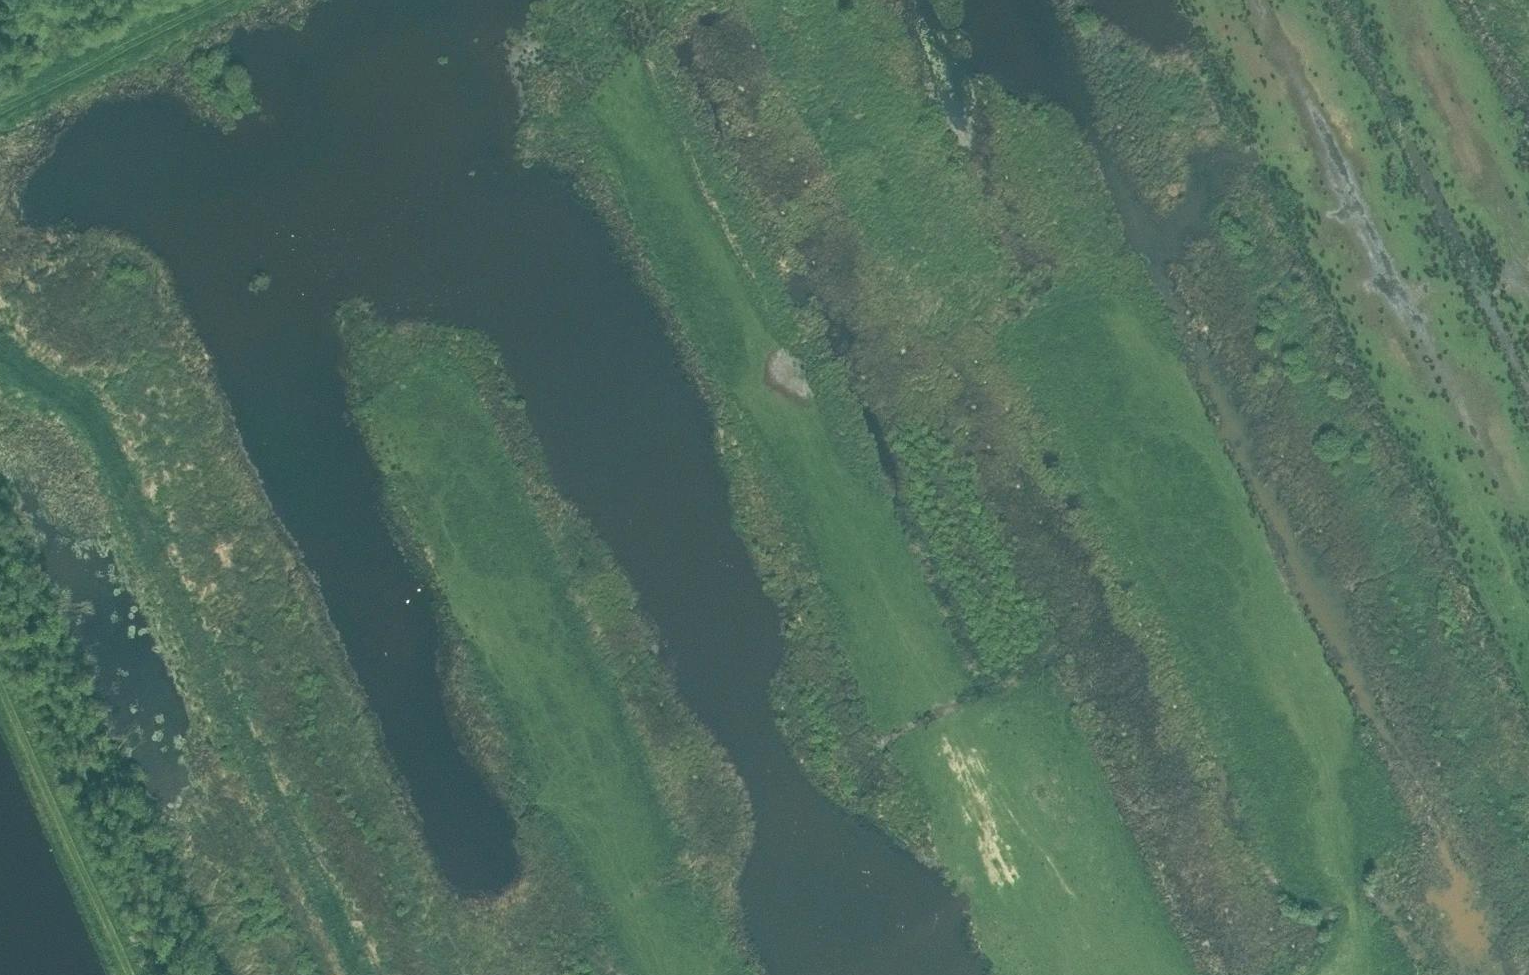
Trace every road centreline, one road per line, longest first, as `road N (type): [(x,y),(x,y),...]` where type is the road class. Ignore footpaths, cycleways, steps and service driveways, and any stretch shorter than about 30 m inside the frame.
road 1 (track): [(358,974),(94,421),(0,355)]
road 2 (track): [(0,117),(238,0)]

